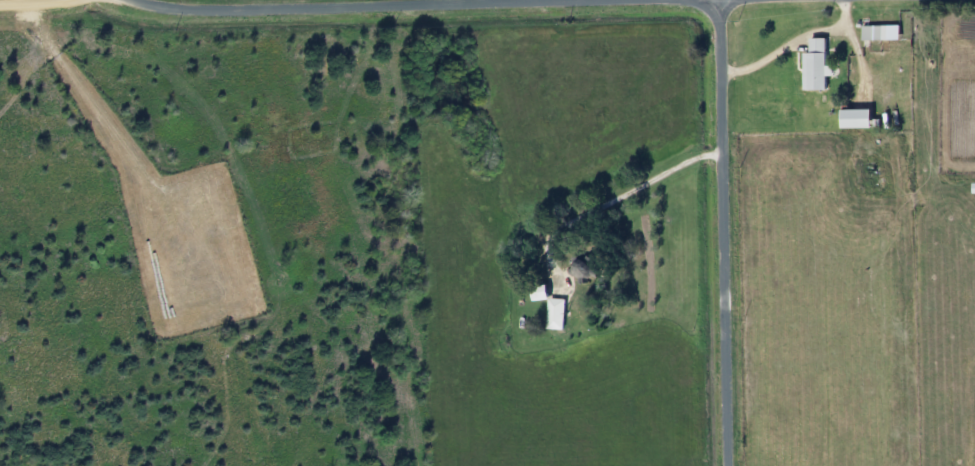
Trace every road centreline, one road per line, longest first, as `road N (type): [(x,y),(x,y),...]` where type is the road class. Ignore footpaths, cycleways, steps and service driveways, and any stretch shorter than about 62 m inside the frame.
road 1 (residential): [(605,0),(173,10),(127,0)]
road 2 (residential): [(732,465),(724,23),(697,0)]

